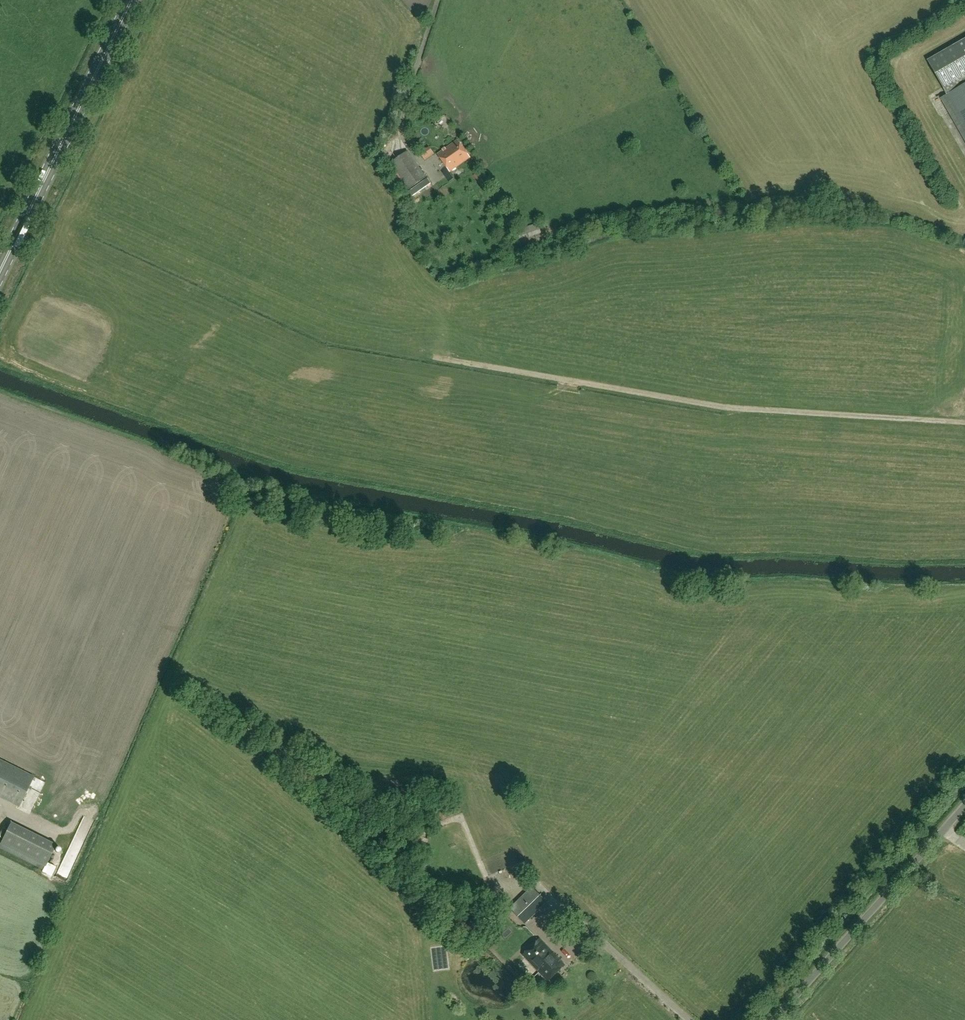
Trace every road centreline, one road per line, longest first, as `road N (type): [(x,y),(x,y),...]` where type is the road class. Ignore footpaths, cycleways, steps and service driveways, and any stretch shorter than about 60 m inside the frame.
road 1 (primary): [(0,269),(130,0)]
road 2 (unclassified): [(774,1019),(964,803)]

